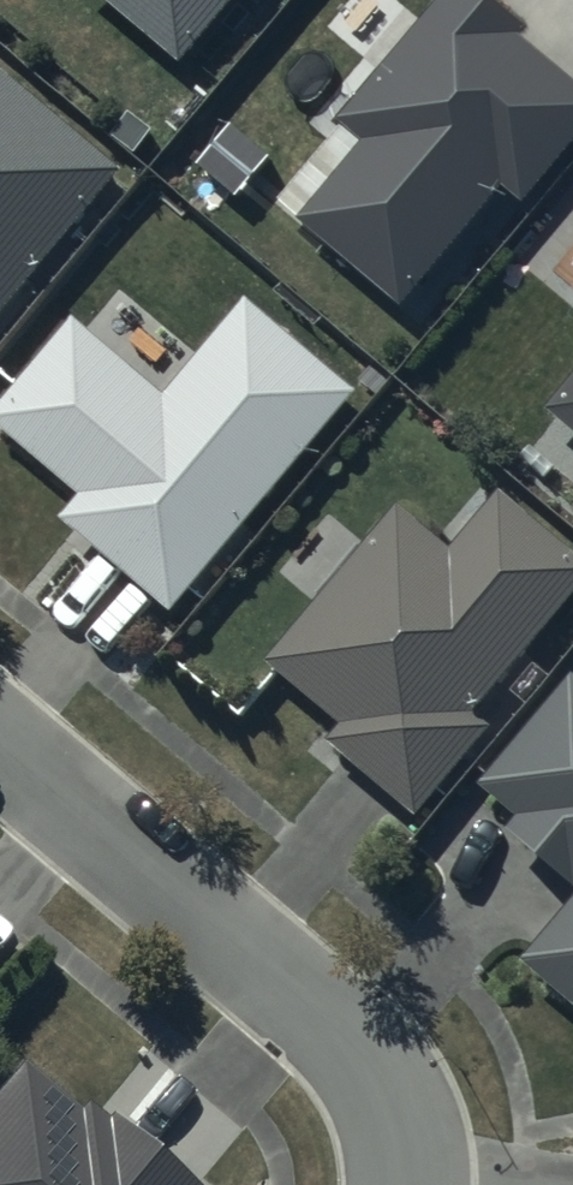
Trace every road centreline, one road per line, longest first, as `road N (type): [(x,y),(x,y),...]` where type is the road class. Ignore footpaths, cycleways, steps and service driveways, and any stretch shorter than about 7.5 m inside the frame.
road 1 (residential): [(0,734),(324,1007),(382,1074),(400,1146),(400,1184)]

